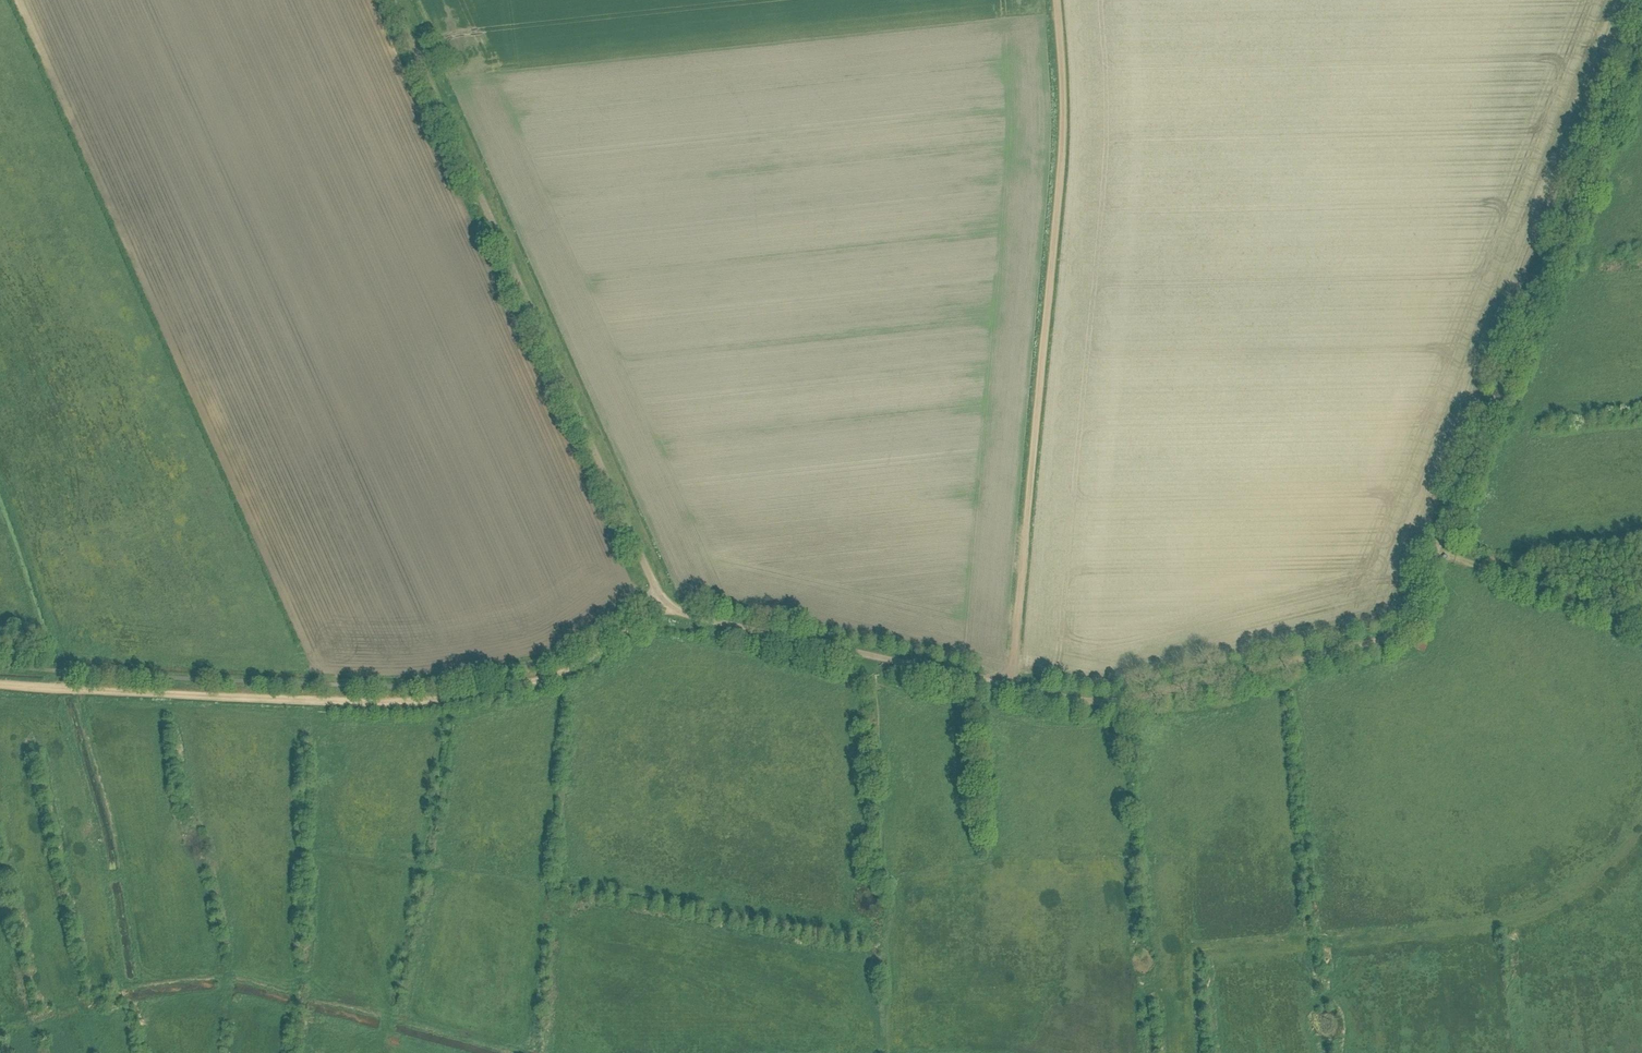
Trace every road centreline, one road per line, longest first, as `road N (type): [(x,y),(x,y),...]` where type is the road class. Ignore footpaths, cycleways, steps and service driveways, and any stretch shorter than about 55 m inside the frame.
road 1 (unclassified): [(656,590),(698,617),(1097,702),(1399,632),(1641,30)]
road 2 (track): [(0,686),(438,701),(574,670),(670,604)]
road 3 (track): [(1057,0),(1061,181),(1008,685)]
road 4 (unclassified): [(656,590),(393,0)]

